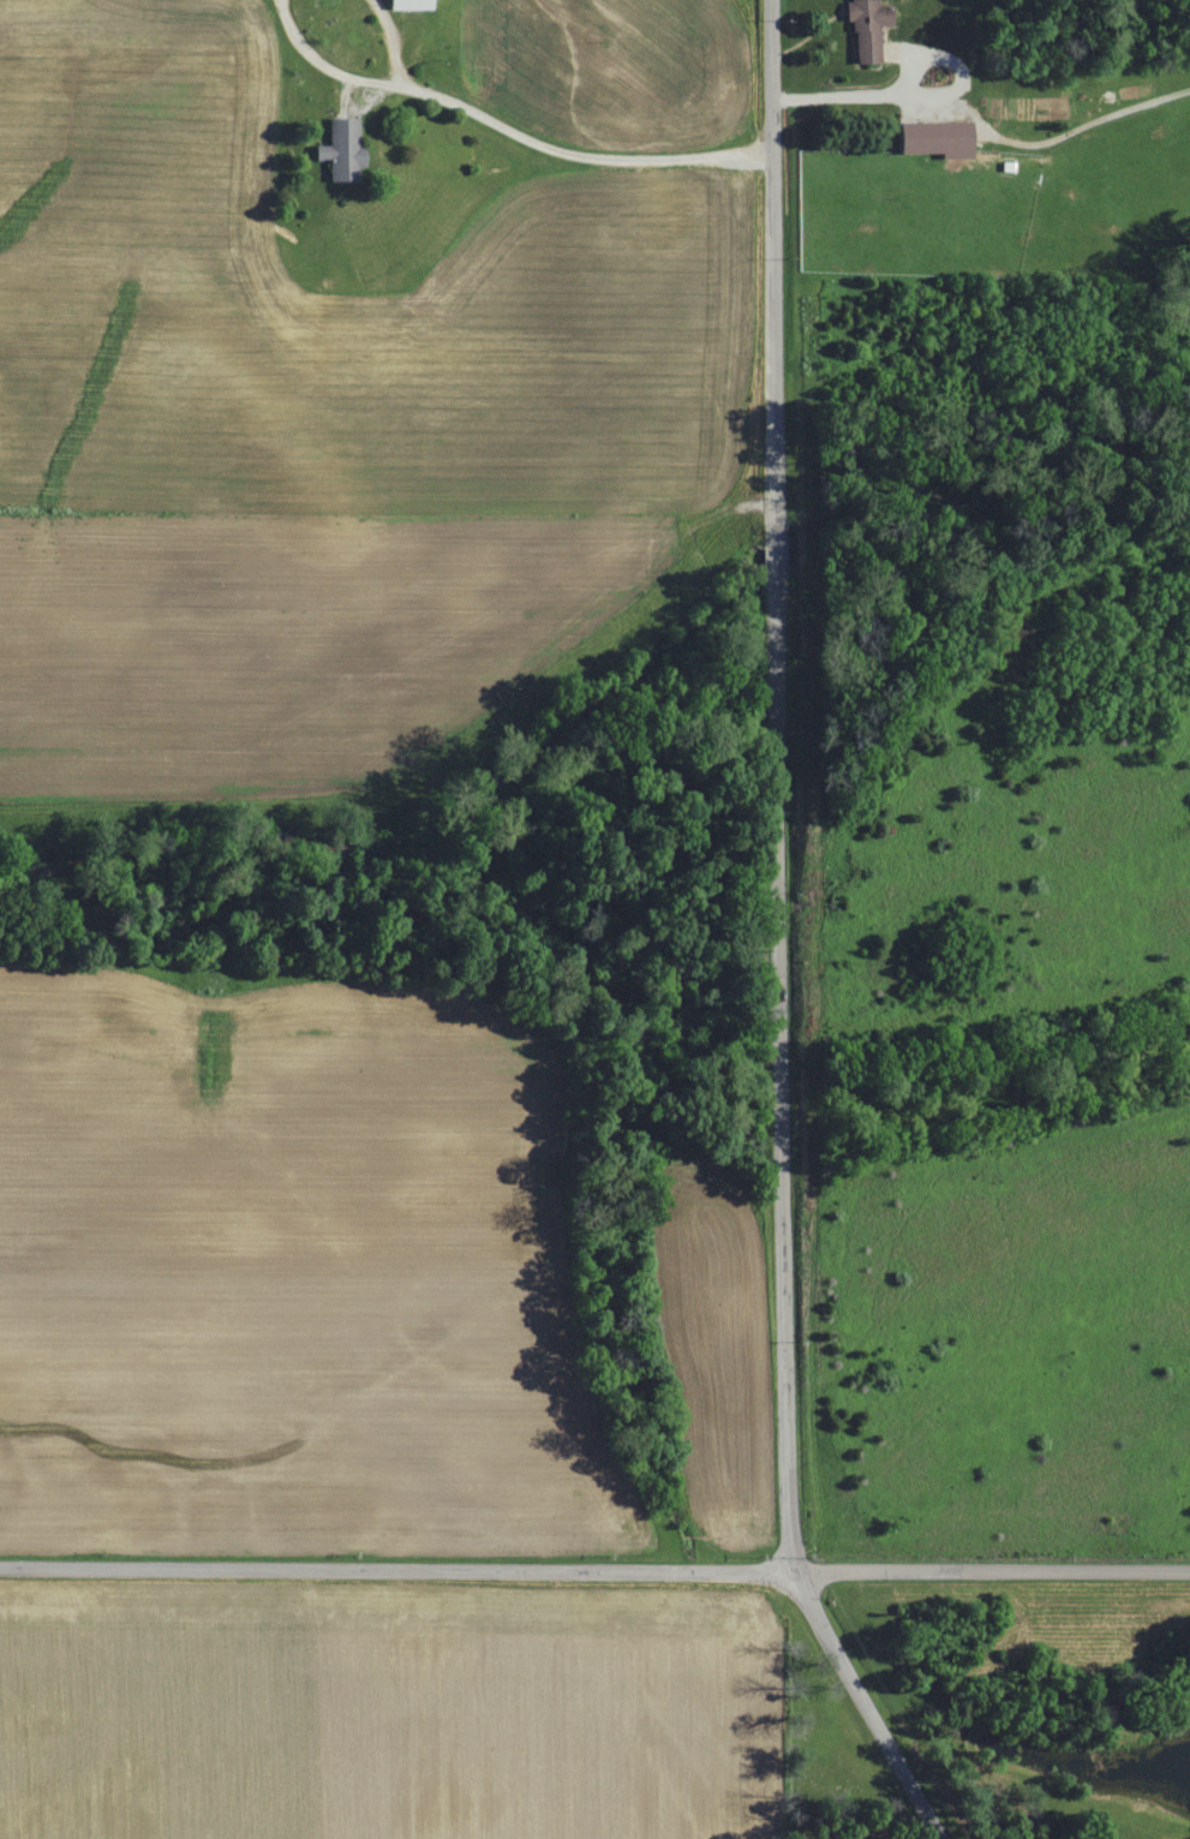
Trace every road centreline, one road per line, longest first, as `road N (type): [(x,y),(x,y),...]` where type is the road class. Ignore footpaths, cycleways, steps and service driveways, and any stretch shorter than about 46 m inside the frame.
road 1 (tertiary): [(947,1838),(788,1572),(749,593),(750,0)]
road 2 (residential): [(0,1569),(1189,1571)]

